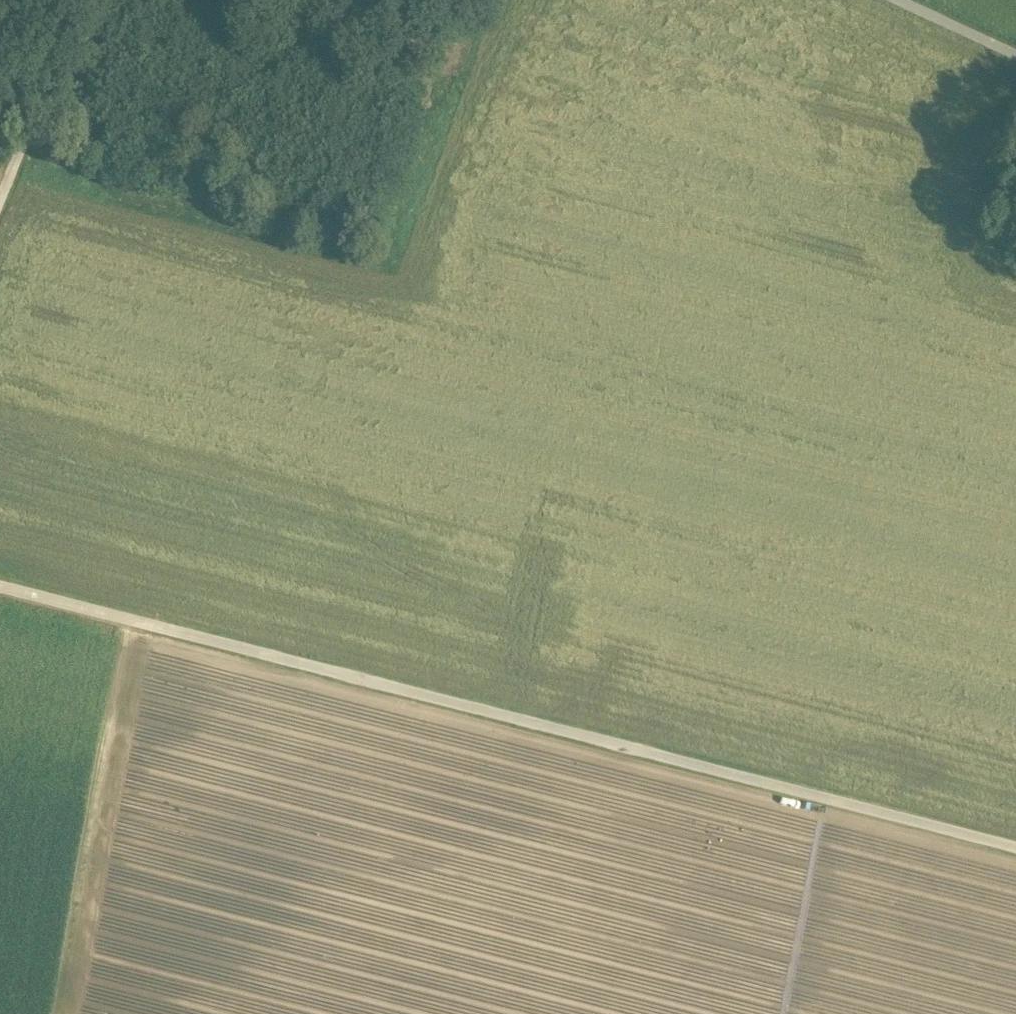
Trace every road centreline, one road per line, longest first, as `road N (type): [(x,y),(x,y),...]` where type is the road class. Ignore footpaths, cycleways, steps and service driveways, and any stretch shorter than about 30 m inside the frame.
road 1 (track): [(1015,852),(0,591)]
road 2 (track): [(0,211),(85,0)]
road 3 (track): [(1015,62),(884,0)]

